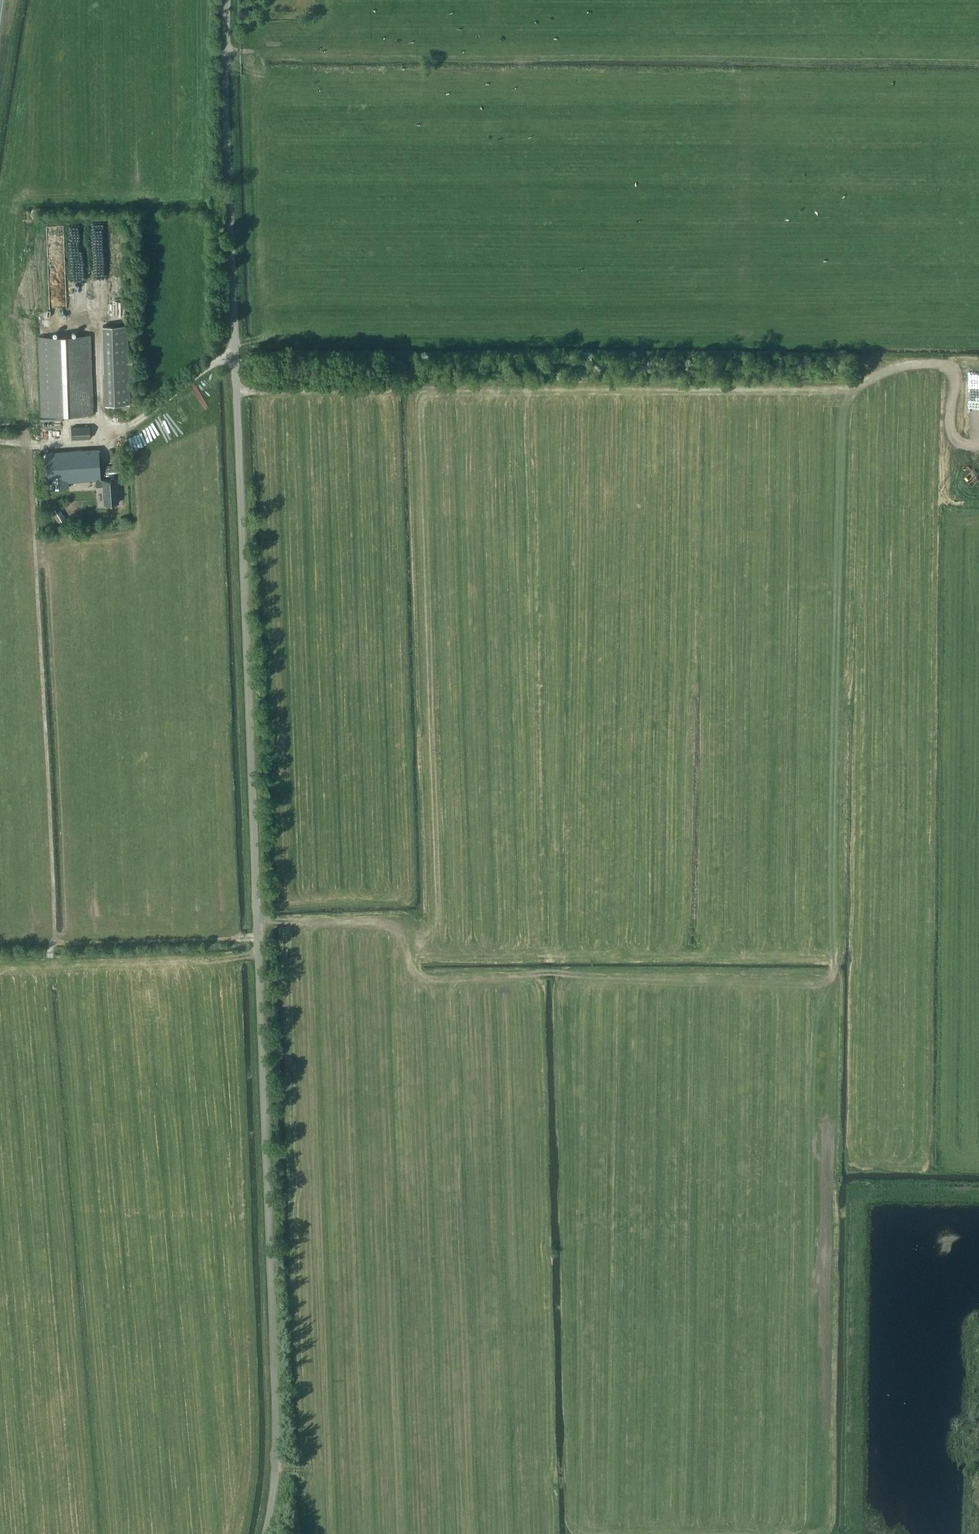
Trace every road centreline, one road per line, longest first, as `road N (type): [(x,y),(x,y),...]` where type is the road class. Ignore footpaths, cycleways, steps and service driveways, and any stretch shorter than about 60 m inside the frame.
road 1 (unclassified): [(265,1533),(276,1427),(241,370),(232,312),(228,0)]

